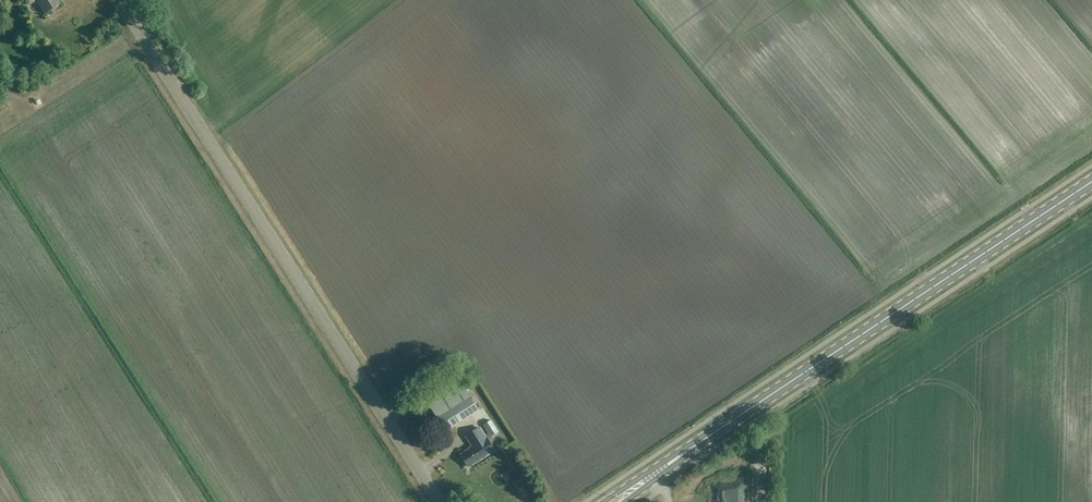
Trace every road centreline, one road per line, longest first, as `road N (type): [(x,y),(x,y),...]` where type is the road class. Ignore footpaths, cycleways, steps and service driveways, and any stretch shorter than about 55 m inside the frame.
road 1 (unclassified): [(440,501),(119,0)]
road 2 (primary): [(682,454),(1091,181)]

